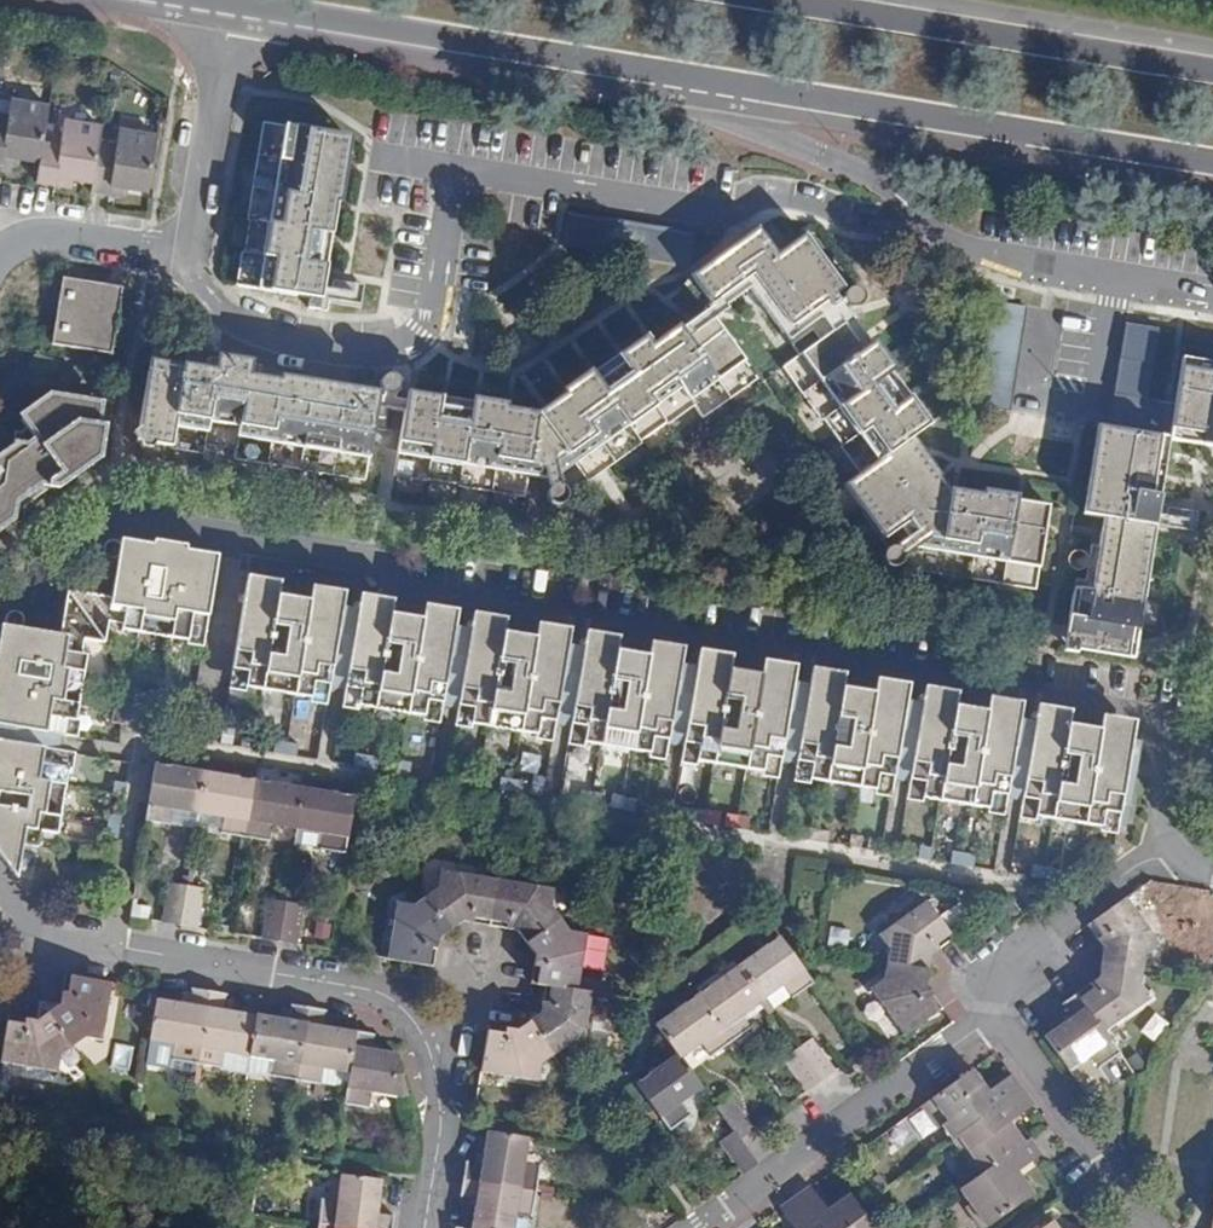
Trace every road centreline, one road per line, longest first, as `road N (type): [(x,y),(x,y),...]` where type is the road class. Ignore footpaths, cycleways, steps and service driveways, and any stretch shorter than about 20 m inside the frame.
road 1 (secondary): [(233,7),(1212,166)]
road 2 (residential): [(0,999),(52,955),(96,949),(394,993),(404,999),(444,1116),(426,1227)]
road 3 (residential): [(233,7),(193,251),(58,233),(14,240),(0,253)]
road 4 (secondary): [(1212,66),(814,0)]
road 5 (residential): [(694,1227),(991,1015)]
road 6 (residential): [(991,1015),(995,975),(1136,866),(1157,860),(1212,870)]
road 7 (residential): [(991,1015),(1142,1227)]

